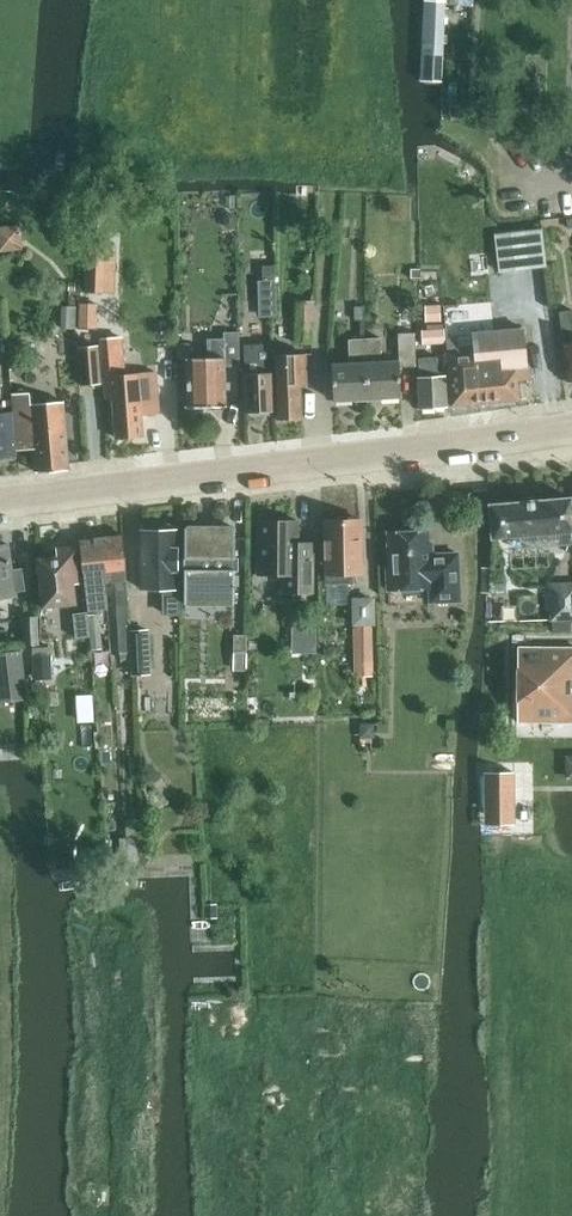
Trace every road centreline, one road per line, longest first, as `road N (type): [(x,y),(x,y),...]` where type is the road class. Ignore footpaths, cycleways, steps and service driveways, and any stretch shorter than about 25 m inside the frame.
road 1 (tertiary): [(0,505),(571,427)]

